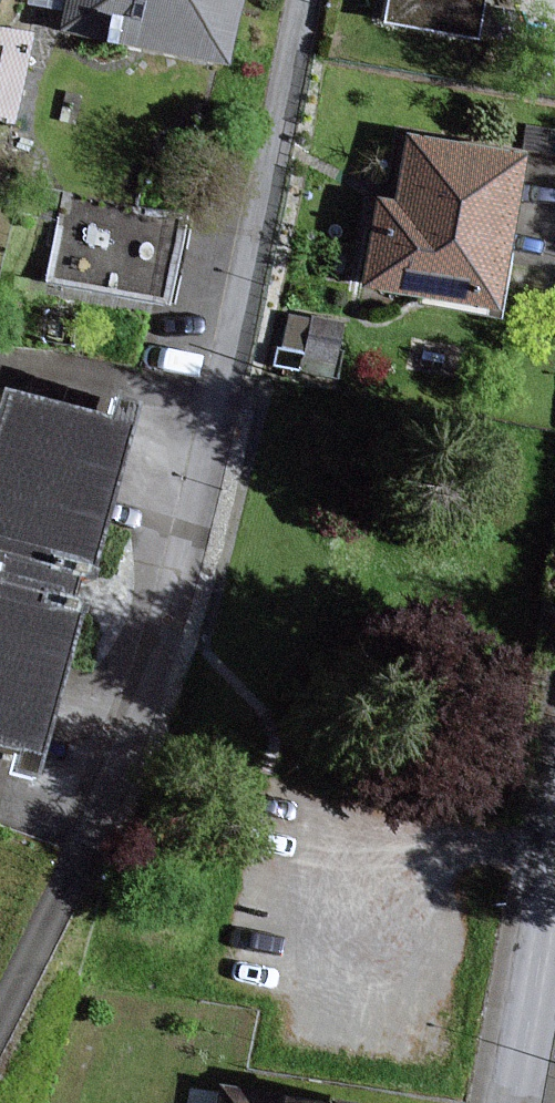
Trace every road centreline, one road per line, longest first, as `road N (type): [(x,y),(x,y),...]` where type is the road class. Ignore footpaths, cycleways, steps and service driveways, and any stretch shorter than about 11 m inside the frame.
road 1 (residential): [(299,0),(263,206),(181,556),(90,838),(0,1014)]
road 2 (residential): [(520,1102),(554,901)]

